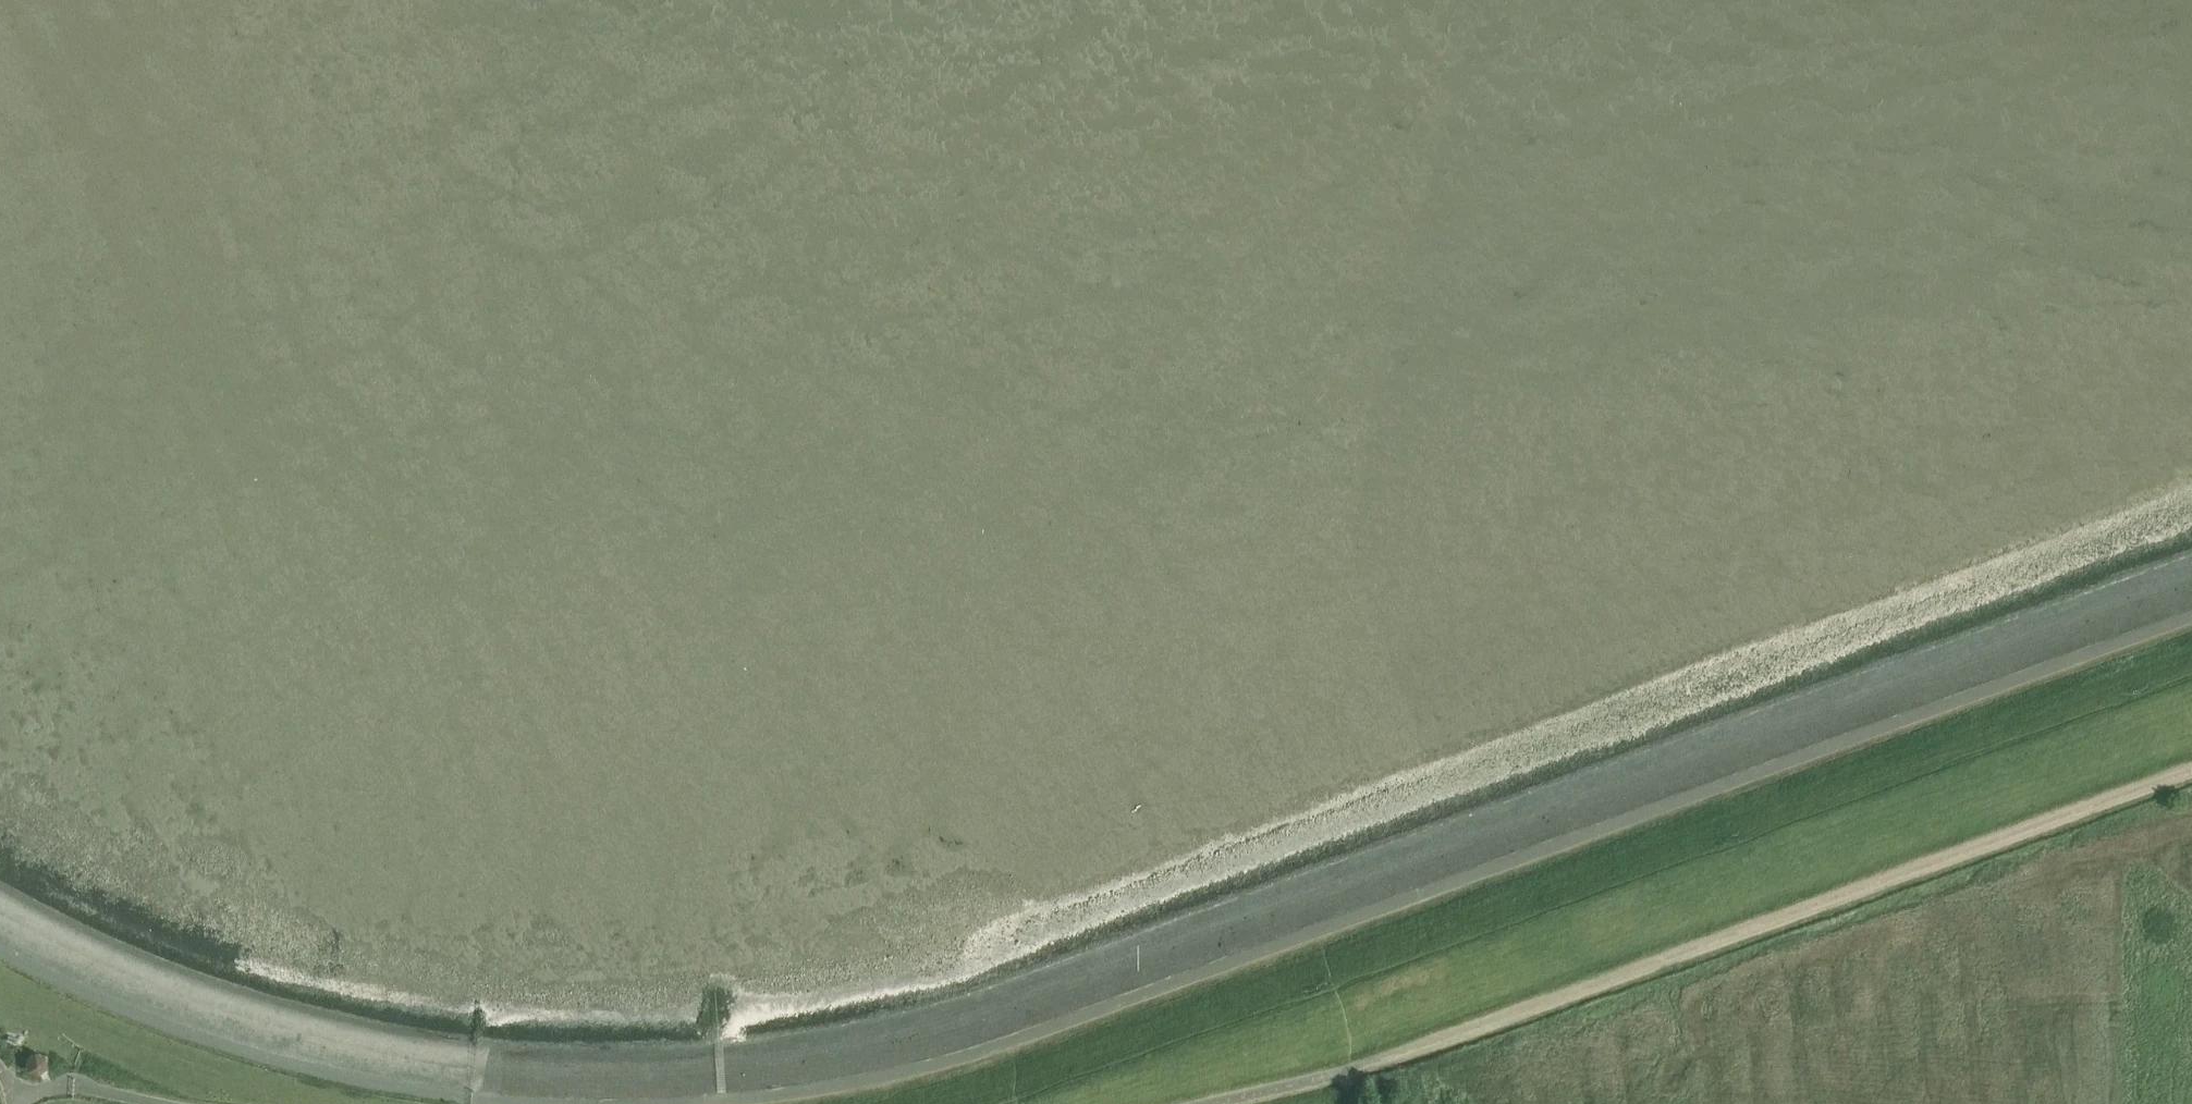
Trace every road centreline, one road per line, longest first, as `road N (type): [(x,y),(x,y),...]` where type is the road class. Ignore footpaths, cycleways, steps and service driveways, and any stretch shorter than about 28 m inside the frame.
road 1 (unclassified): [(1218,1103),(1399,1057),(2191,775)]

